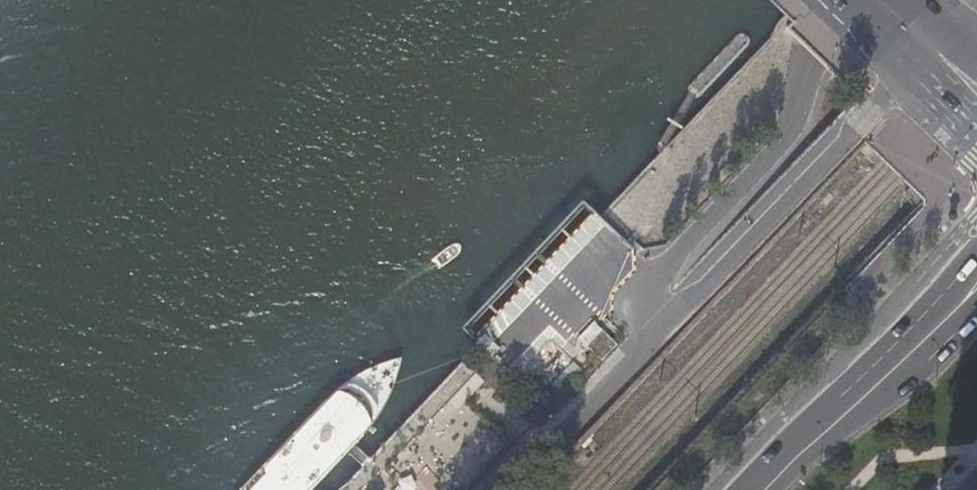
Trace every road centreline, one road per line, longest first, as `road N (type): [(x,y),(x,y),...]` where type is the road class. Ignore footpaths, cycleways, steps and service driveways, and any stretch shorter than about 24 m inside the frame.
road 1 (primary): [(926,340),(758,489)]
road 2 (tertiary): [(878,0),(976,89)]

